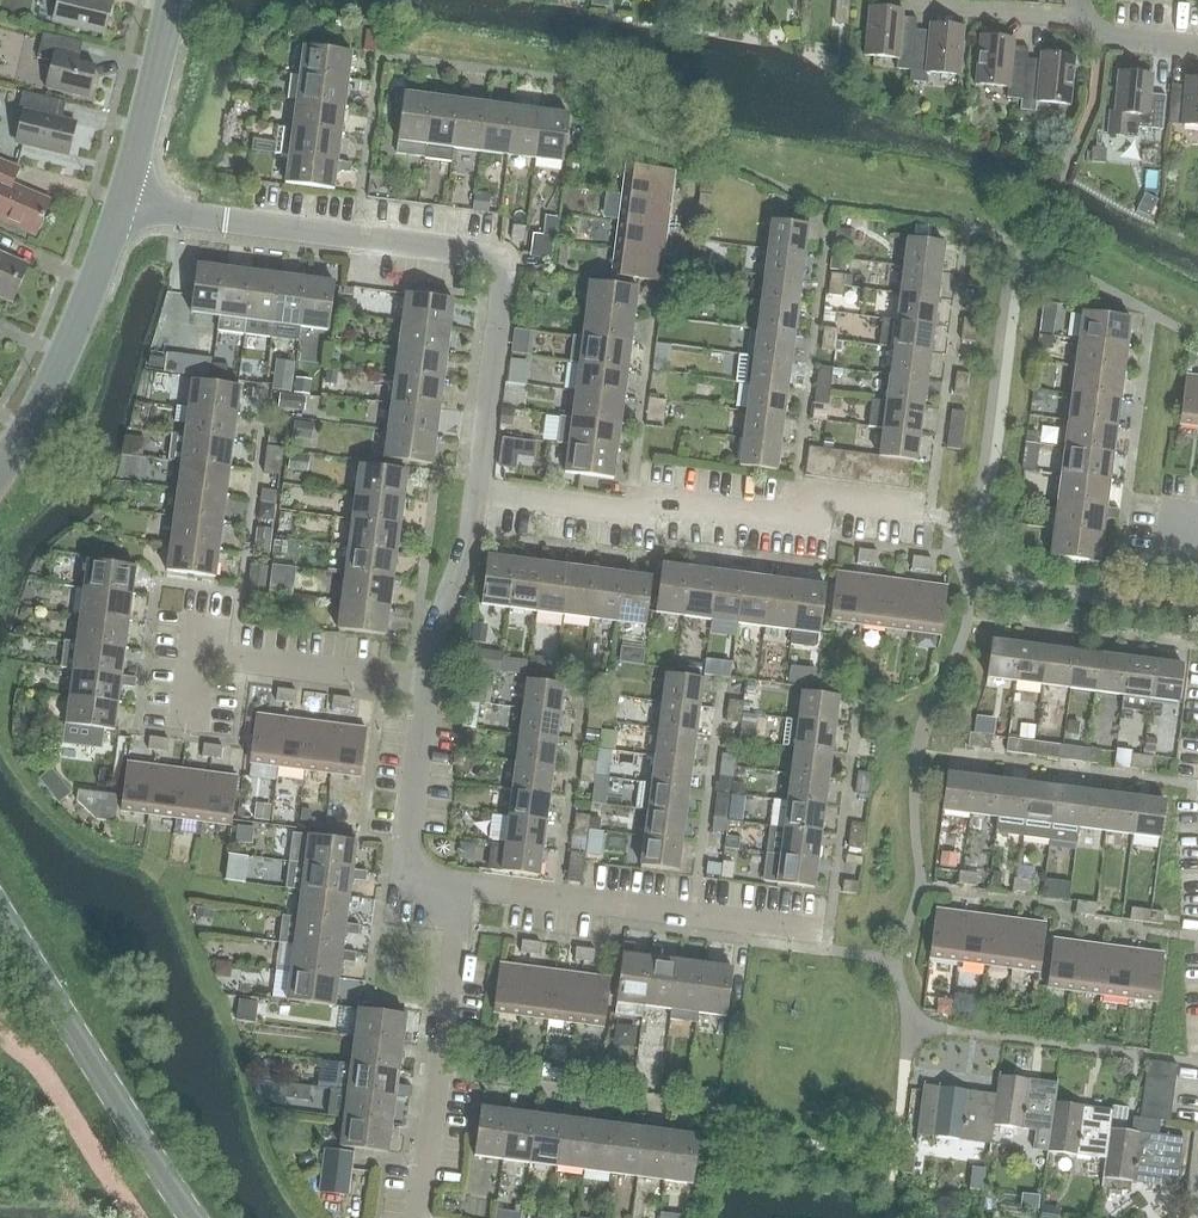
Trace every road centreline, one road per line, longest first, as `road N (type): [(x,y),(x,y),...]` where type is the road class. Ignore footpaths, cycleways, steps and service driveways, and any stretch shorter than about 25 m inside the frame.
road 1 (residential): [(477,492),(503,292),(497,264),(471,252),(122,200)]
road 2 (residential): [(913,510),(815,497),(795,517),(665,502),(629,511),(477,492)]
road 3 (secondary): [(193,1217),(0,910)]
road 4 (residential): [(814,931),(462,883)]
road 5 (residential): [(420,1217),(462,883)]
road 6 (tertiary): [(0,467),(46,393),(122,200)]
road 7 (residential): [(462,883),(405,875),(428,683)]
road 8 (residential): [(428,683),(197,655)]
road 9 (tertiary): [(122,200),(172,7)]
road 10 (residential): [(428,683),(477,492)]
road 11 (residential): [(1078,0),(1093,27),(1120,41),(1197,48)]

